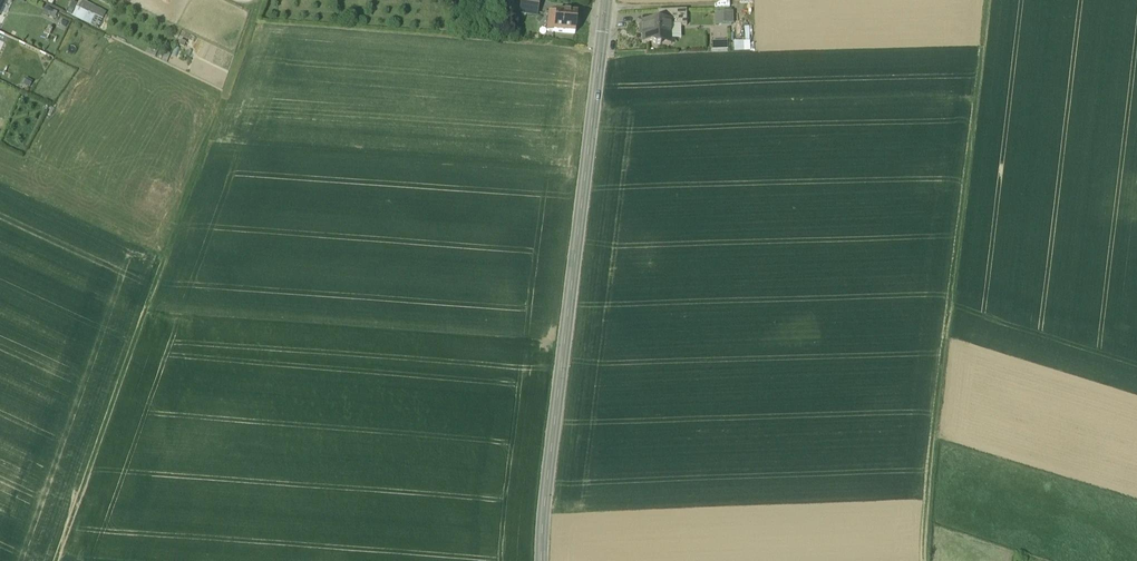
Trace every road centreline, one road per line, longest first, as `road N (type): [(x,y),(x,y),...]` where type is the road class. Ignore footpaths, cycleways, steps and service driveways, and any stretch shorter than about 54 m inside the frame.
road 1 (track): [(56,560),(257,0)]
road 2 (secondary): [(541,560),(605,0)]
road 3 (track): [(988,0),(926,560)]

